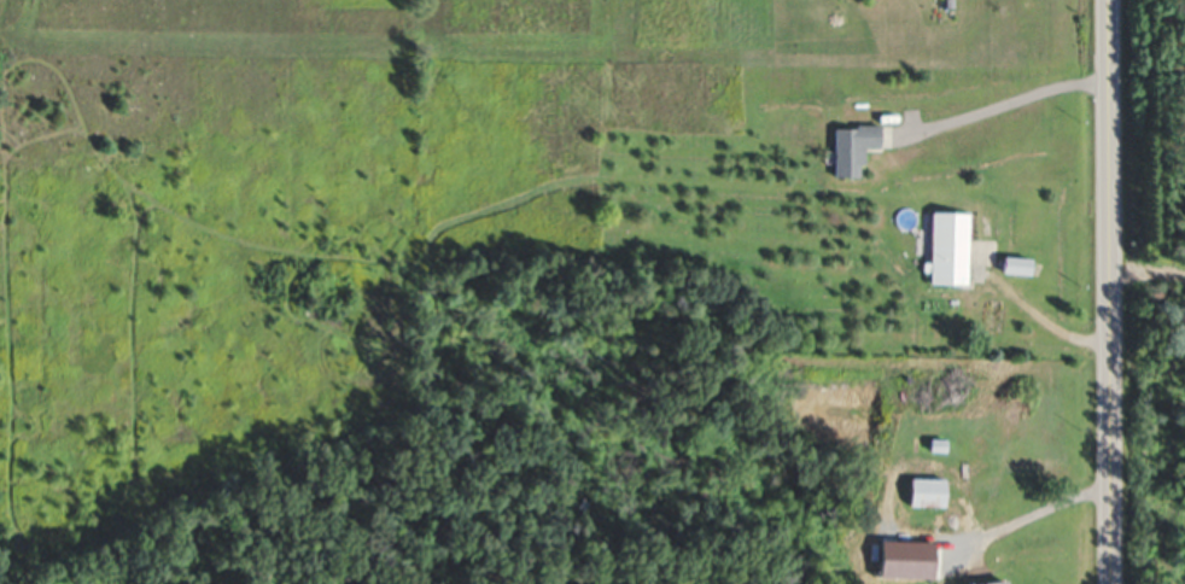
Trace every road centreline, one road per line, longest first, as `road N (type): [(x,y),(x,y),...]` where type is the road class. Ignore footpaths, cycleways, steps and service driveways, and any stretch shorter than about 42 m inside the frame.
road 1 (secondary): [(1106,583),(1105,0)]

